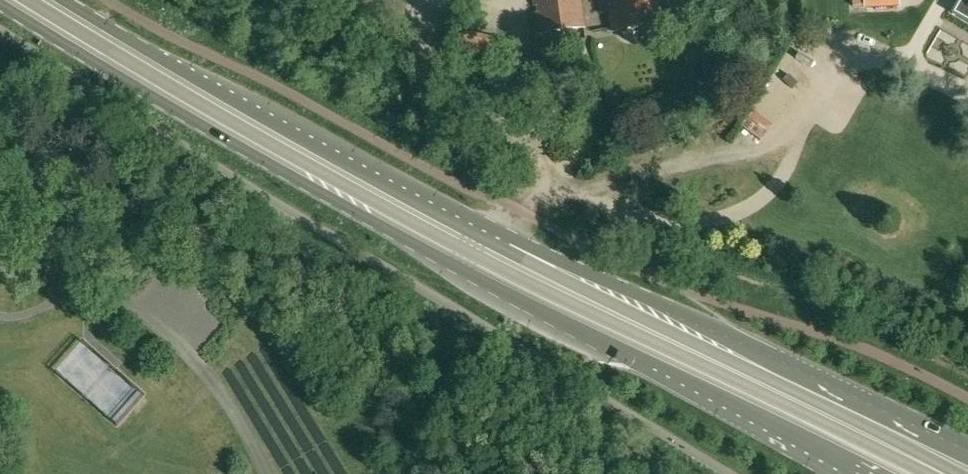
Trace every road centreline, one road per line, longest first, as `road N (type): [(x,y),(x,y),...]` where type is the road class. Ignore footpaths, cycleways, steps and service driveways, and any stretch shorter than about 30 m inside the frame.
road 1 (primary): [(967,452),(496,239),(66,0)]
road 2 (primary): [(0,4),(367,219),(845,473)]
road 3 (track): [(967,94),(908,66),(840,54),(800,126),(598,189),(555,184),(484,232),(460,269)]
road 4 (track): [(433,0),(424,46),(433,84),(473,105),(514,108),(555,184),(659,226),(714,223),(751,206),(778,183),(800,126)]

